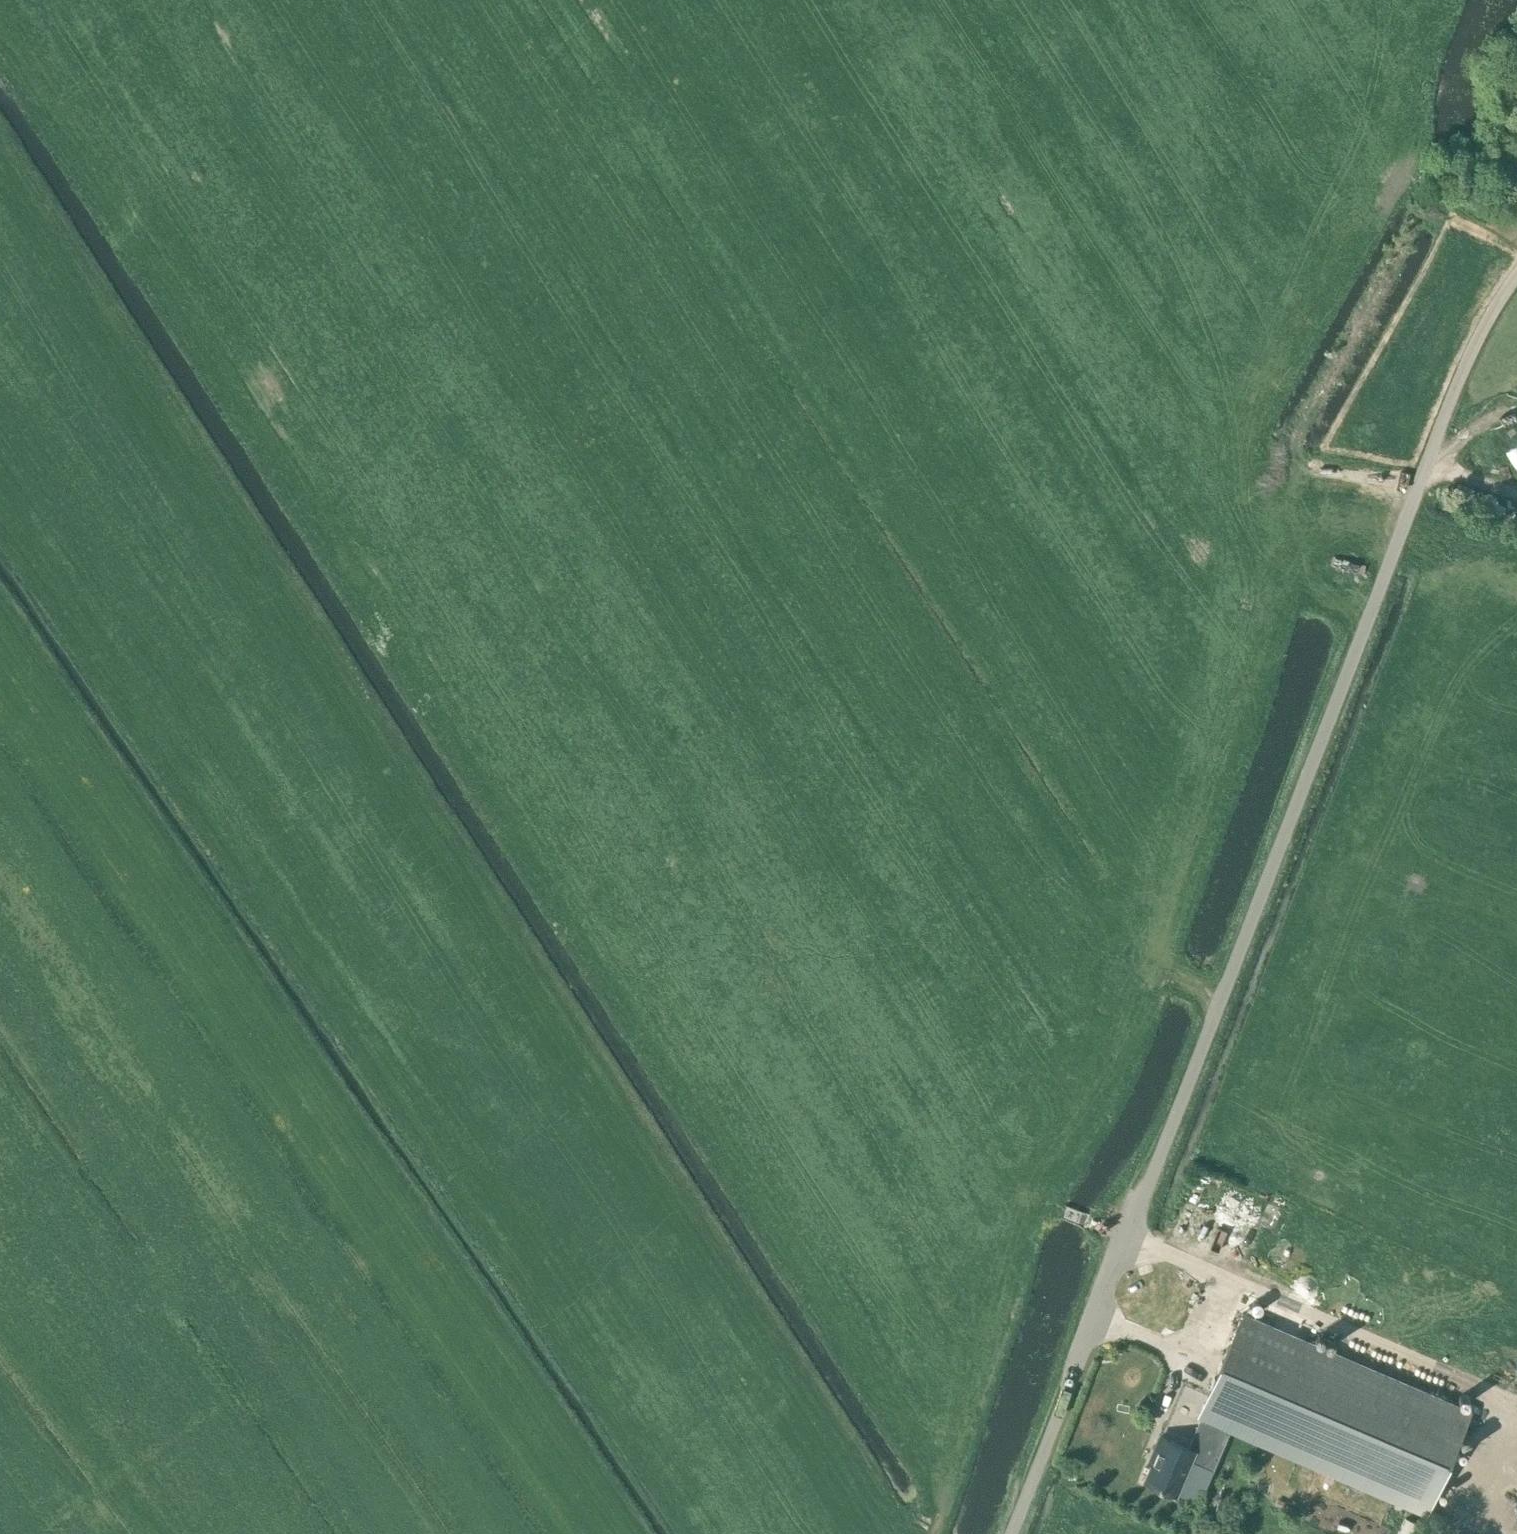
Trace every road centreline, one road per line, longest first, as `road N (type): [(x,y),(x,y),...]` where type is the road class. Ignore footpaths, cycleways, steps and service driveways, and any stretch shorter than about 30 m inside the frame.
road 1 (unclassified): [(1015,1533),(1418,489),(1493,310),(1516,283)]

